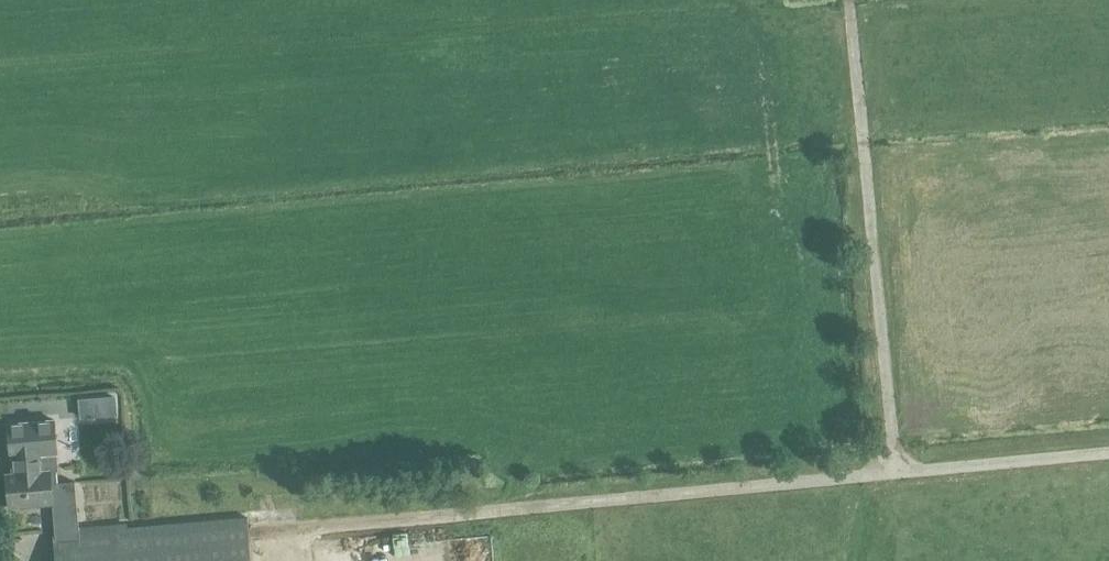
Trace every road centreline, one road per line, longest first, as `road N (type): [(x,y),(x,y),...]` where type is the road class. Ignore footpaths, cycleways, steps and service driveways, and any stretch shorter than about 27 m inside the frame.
road 1 (track): [(1108,450),(296,529),(293,560)]
road 2 (track): [(898,469),(846,0)]

